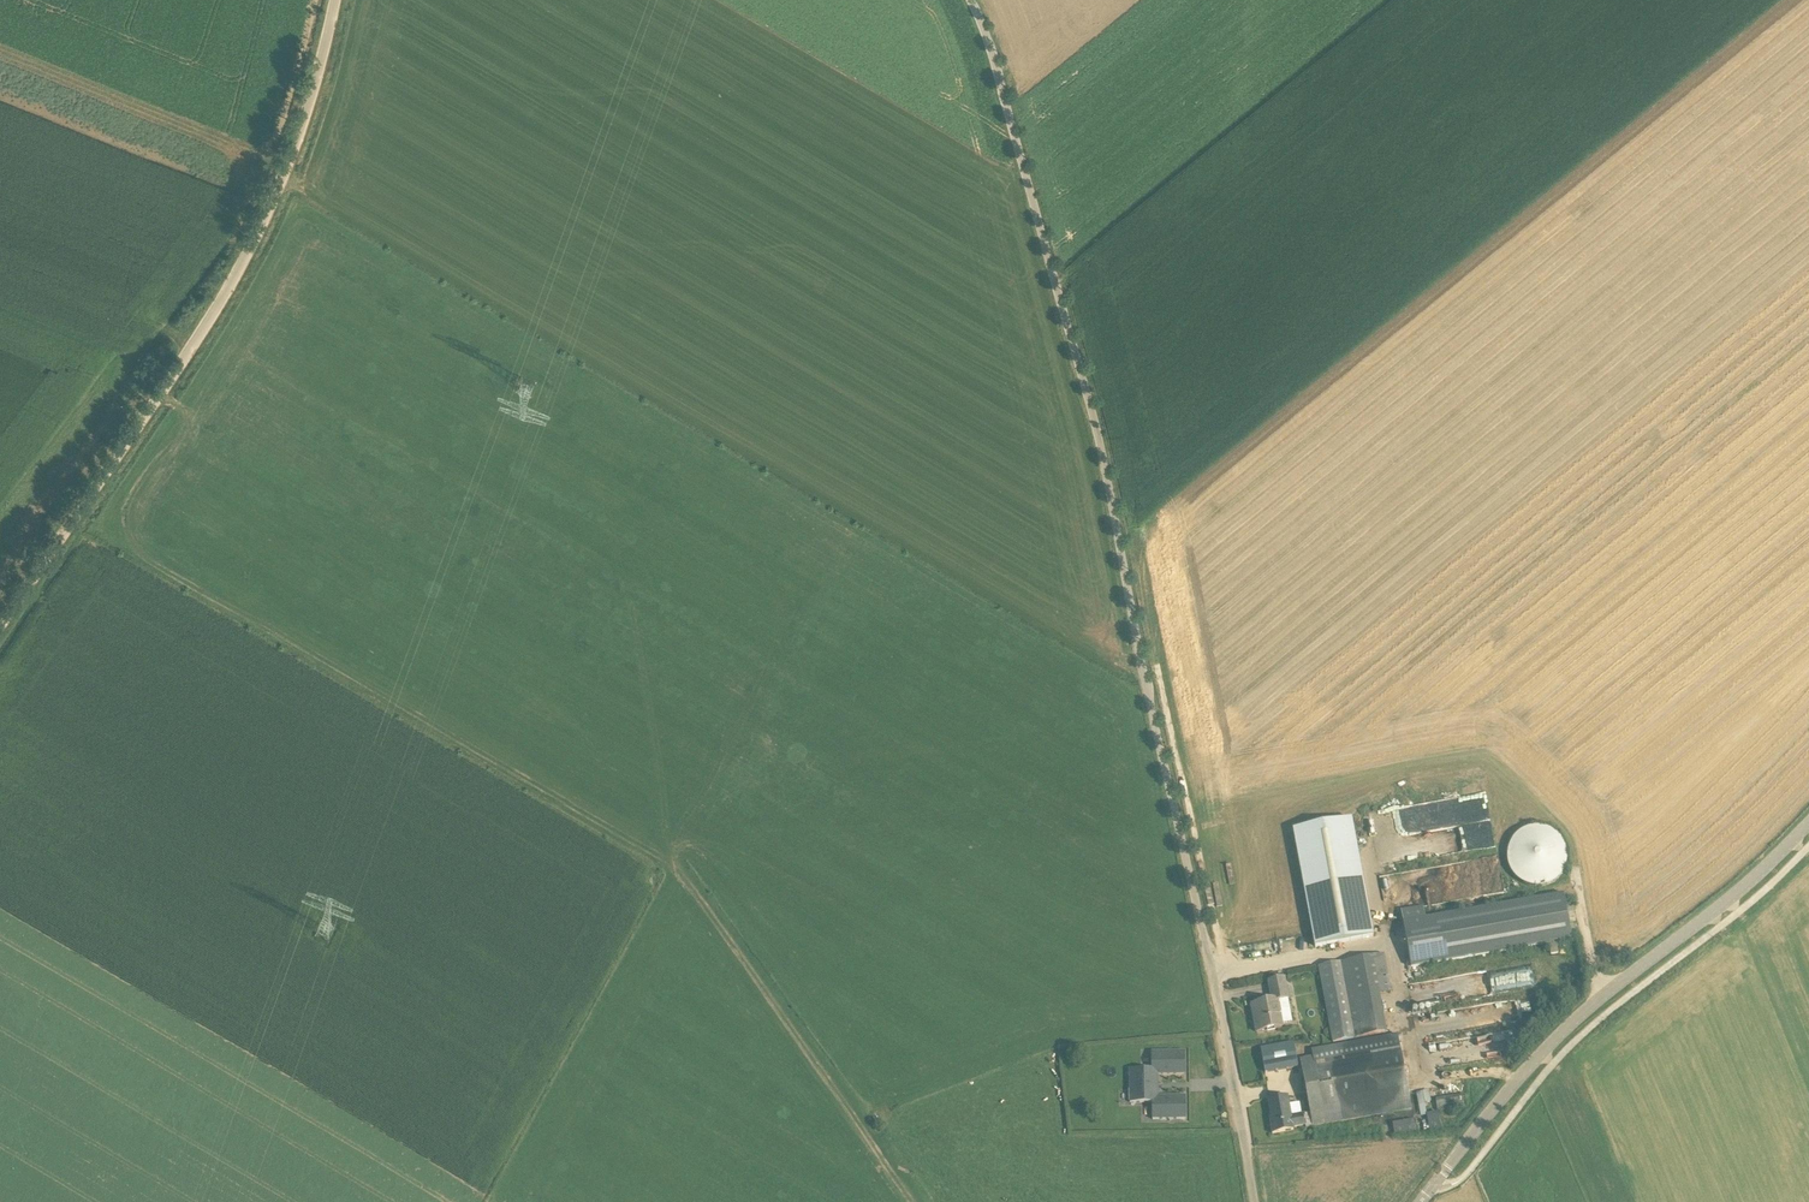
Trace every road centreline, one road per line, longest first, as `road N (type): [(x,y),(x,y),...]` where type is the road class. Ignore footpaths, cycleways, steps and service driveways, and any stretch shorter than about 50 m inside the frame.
road 1 (unclassified): [(1254,1201),(1139,633),(1127,534),(974,0)]
road 2 (unclassified): [(0,625),(251,247),(291,166),(334,0)]
road 3 (tertiary): [(1420,1201),(1527,1066),(1808,824)]

